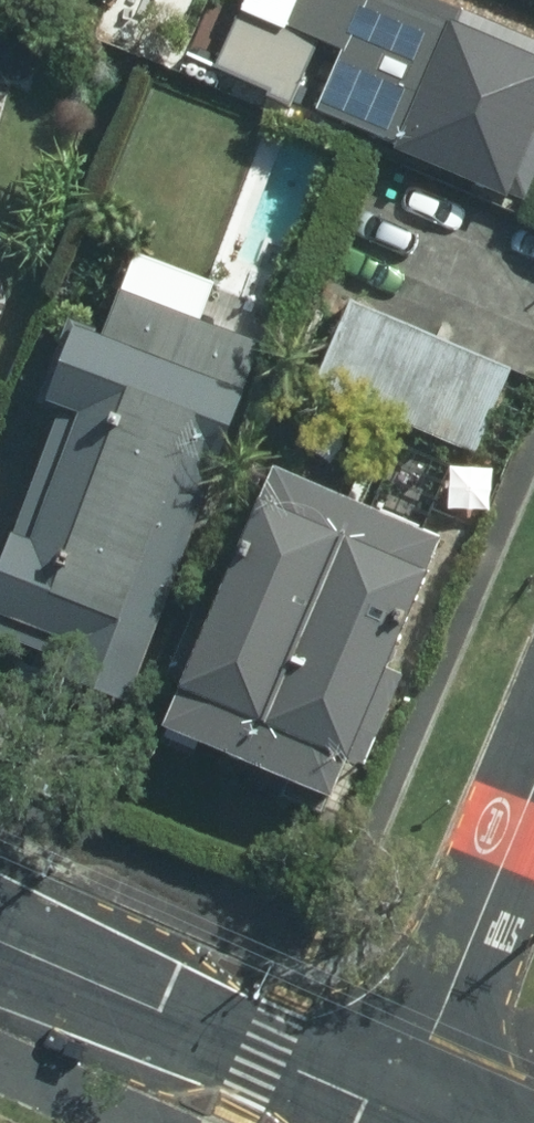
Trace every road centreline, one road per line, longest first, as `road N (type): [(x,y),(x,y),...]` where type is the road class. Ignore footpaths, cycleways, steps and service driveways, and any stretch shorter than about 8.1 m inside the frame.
road 1 (tertiary): [(401,1113),(0,940)]
road 2 (residential): [(401,1113),(533,793)]

